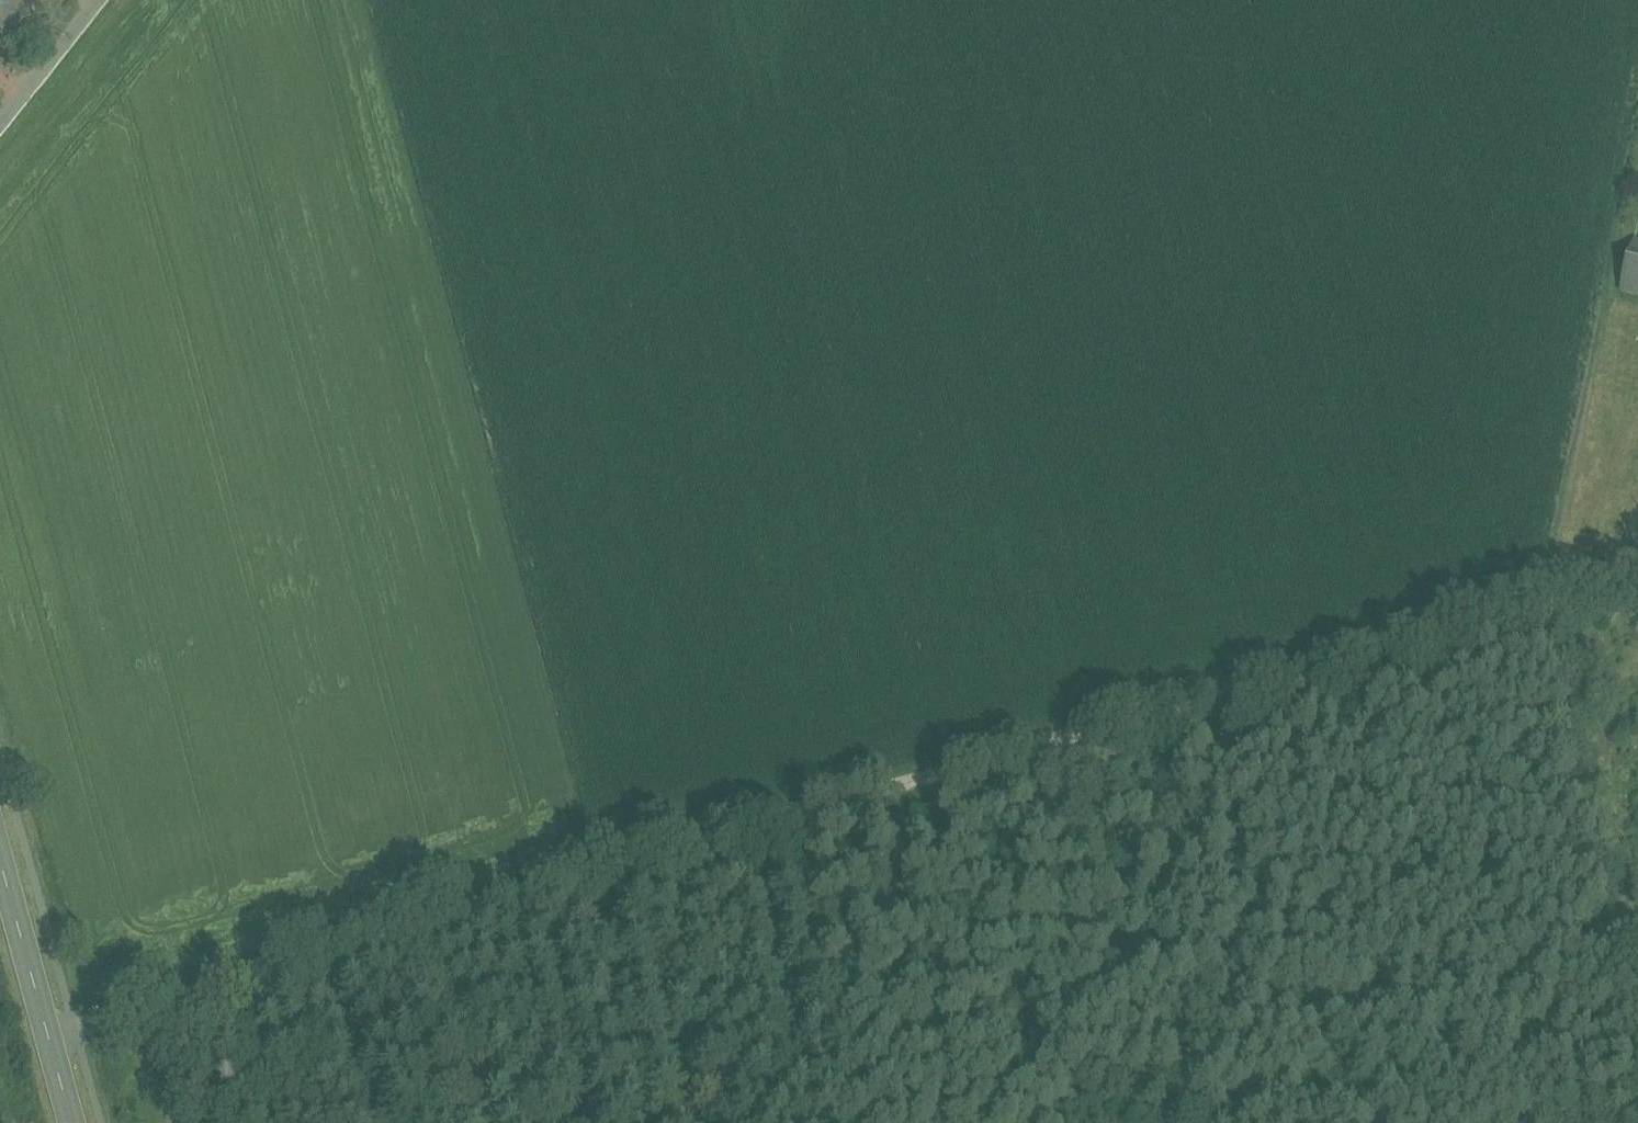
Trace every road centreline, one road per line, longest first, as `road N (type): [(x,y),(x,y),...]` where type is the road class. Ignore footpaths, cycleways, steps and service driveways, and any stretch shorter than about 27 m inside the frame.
road 1 (unclassified): [(54,1033),(1637,572)]
road 2 (secondary): [(0,832),(54,1033)]
road 3 (unclassified): [(0,111),(90,0)]

